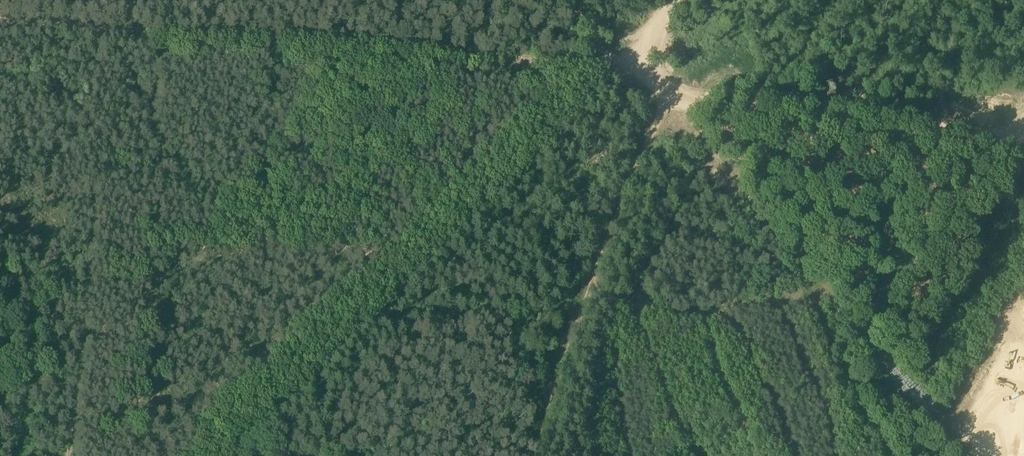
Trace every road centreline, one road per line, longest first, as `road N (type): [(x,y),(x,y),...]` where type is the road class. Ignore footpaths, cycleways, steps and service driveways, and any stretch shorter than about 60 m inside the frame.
road 1 (track): [(615,78),(0,25)]
road 2 (track): [(234,455),(615,78)]
road 3 (track): [(760,203),(665,89),(540,455)]
road 4 (track): [(615,78),(960,123)]

